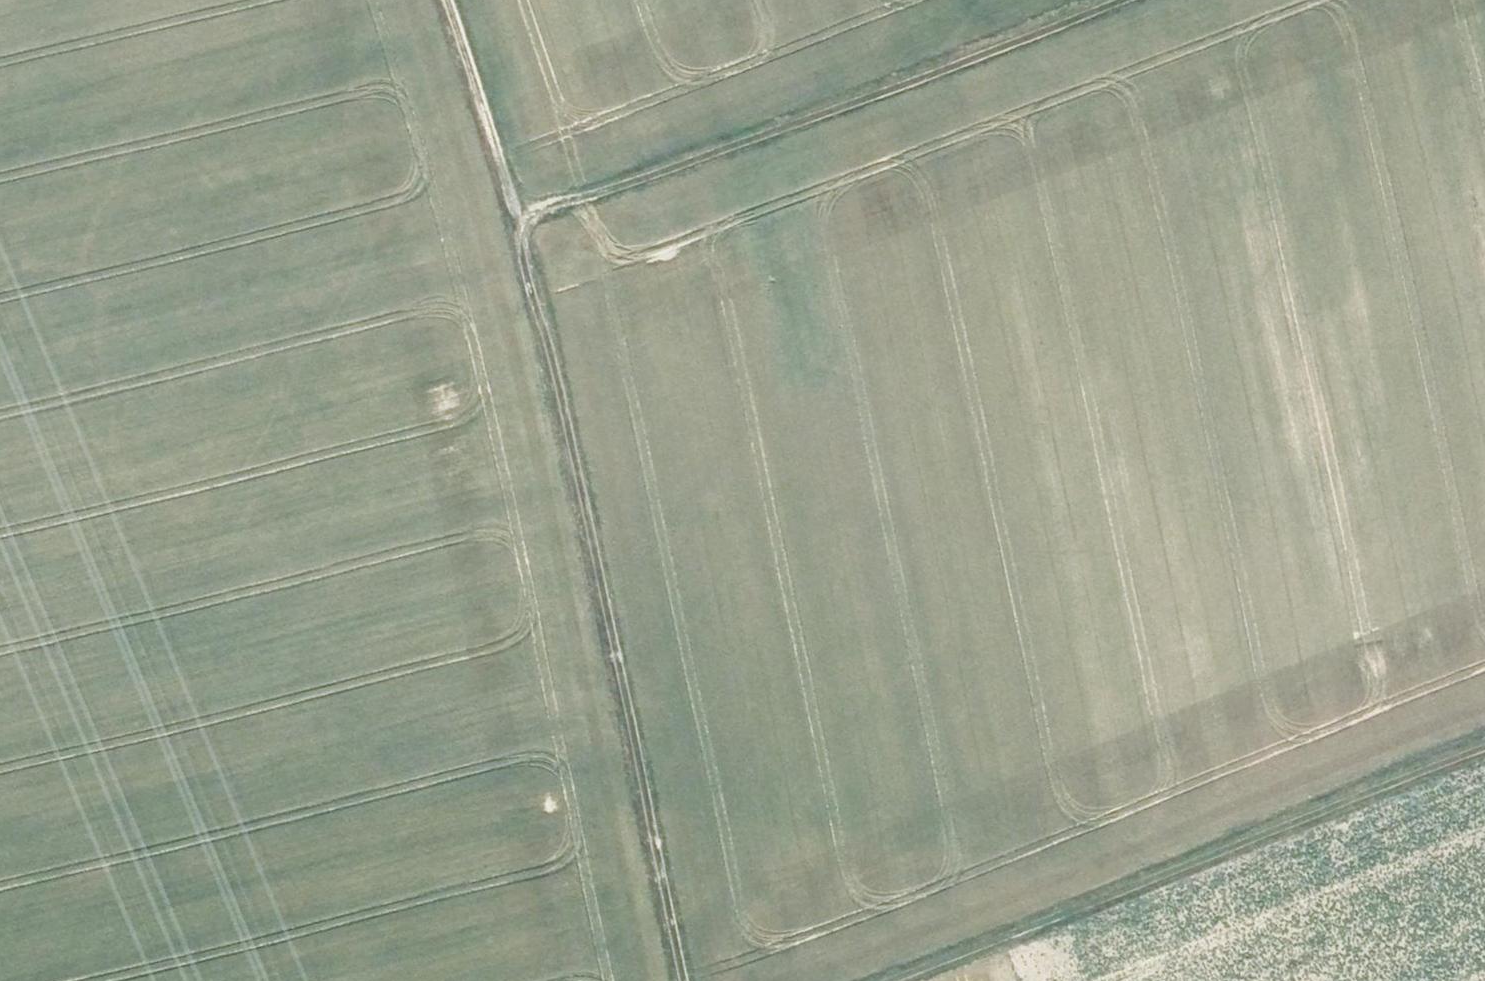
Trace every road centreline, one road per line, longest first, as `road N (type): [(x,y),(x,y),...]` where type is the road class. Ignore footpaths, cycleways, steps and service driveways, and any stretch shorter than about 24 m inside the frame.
road 1 (track): [(1081,0),(516,218),(670,980)]
road 2 (track): [(910,980),(1484,752)]
road 3 (track): [(446,0),(516,218)]

